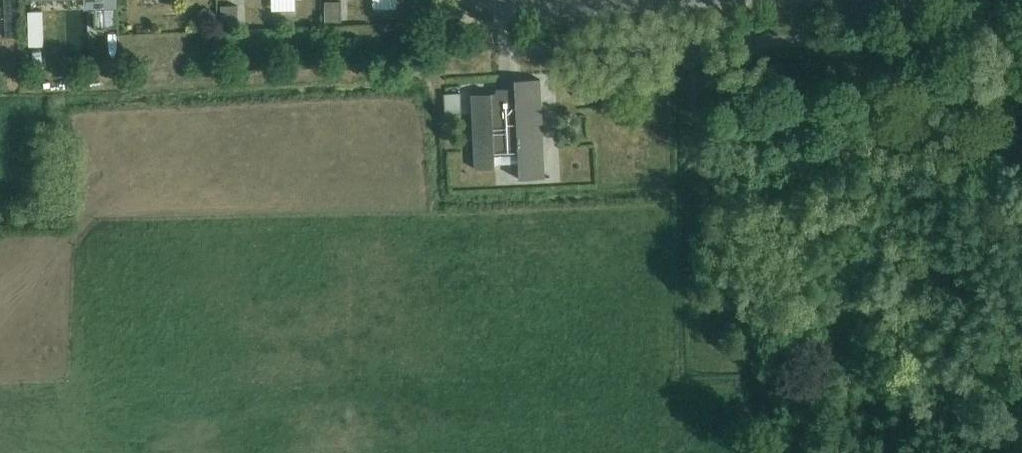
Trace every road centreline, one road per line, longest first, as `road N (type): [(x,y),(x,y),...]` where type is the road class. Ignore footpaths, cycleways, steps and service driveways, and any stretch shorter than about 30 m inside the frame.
road 1 (residential): [(476,0),(503,6),(652,0)]

